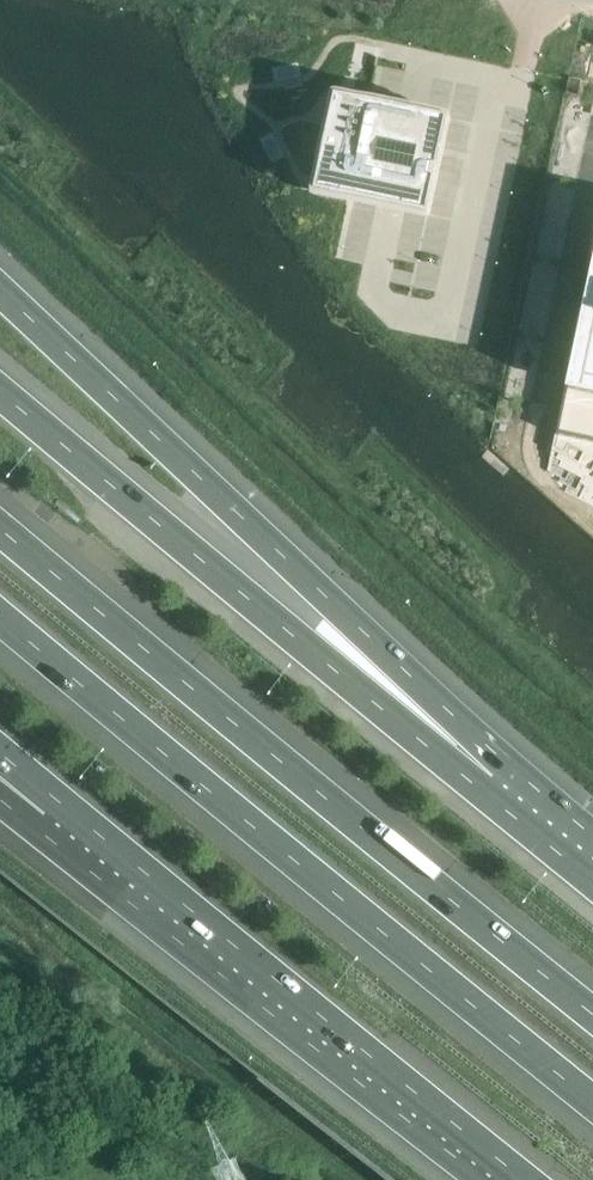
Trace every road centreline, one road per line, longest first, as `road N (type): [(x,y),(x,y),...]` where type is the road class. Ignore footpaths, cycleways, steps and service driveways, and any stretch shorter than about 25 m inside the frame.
road 1 (motorway): [(0,615),(592,1102)]
road 2 (motorway): [(592,1013),(0,529)]
road 3 (motorway): [(493,783),(198,475),(0,288)]
road 4 (motorway): [(493,783),(380,707),(0,391)]
road 5 (motorway): [(55,809),(515,1179)]
road 6 (motorway): [(592,865),(493,783)]

